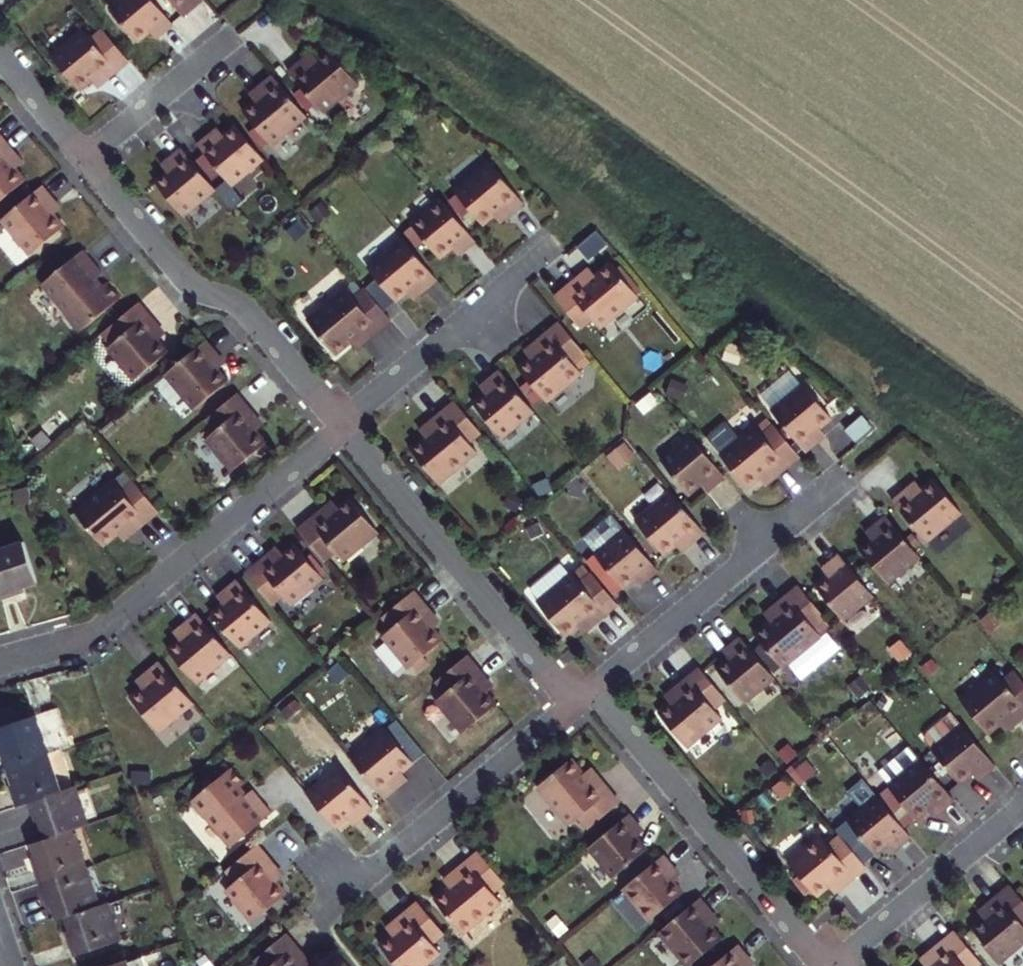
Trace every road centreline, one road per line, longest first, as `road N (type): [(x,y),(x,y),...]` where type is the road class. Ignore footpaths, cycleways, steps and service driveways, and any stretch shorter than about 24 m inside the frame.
road 1 (residential): [(343,427),(94,631),(0,660)]
road 2 (residential): [(82,158),(191,288),(248,312),(343,427)]
road 3 (residential): [(343,427),(576,706)]
road 4 (residential): [(594,691),(822,965)]
road 5 (residential): [(842,482),(594,691)]
road 6 (residential): [(576,706),(346,895)]
road 7 (residential): [(547,253),(343,427)]
road 8 (residential): [(1022,808),(842,962)]
road 9 (residential): [(82,158),(232,34)]
road 10 (residential): [(0,58),(82,158)]

